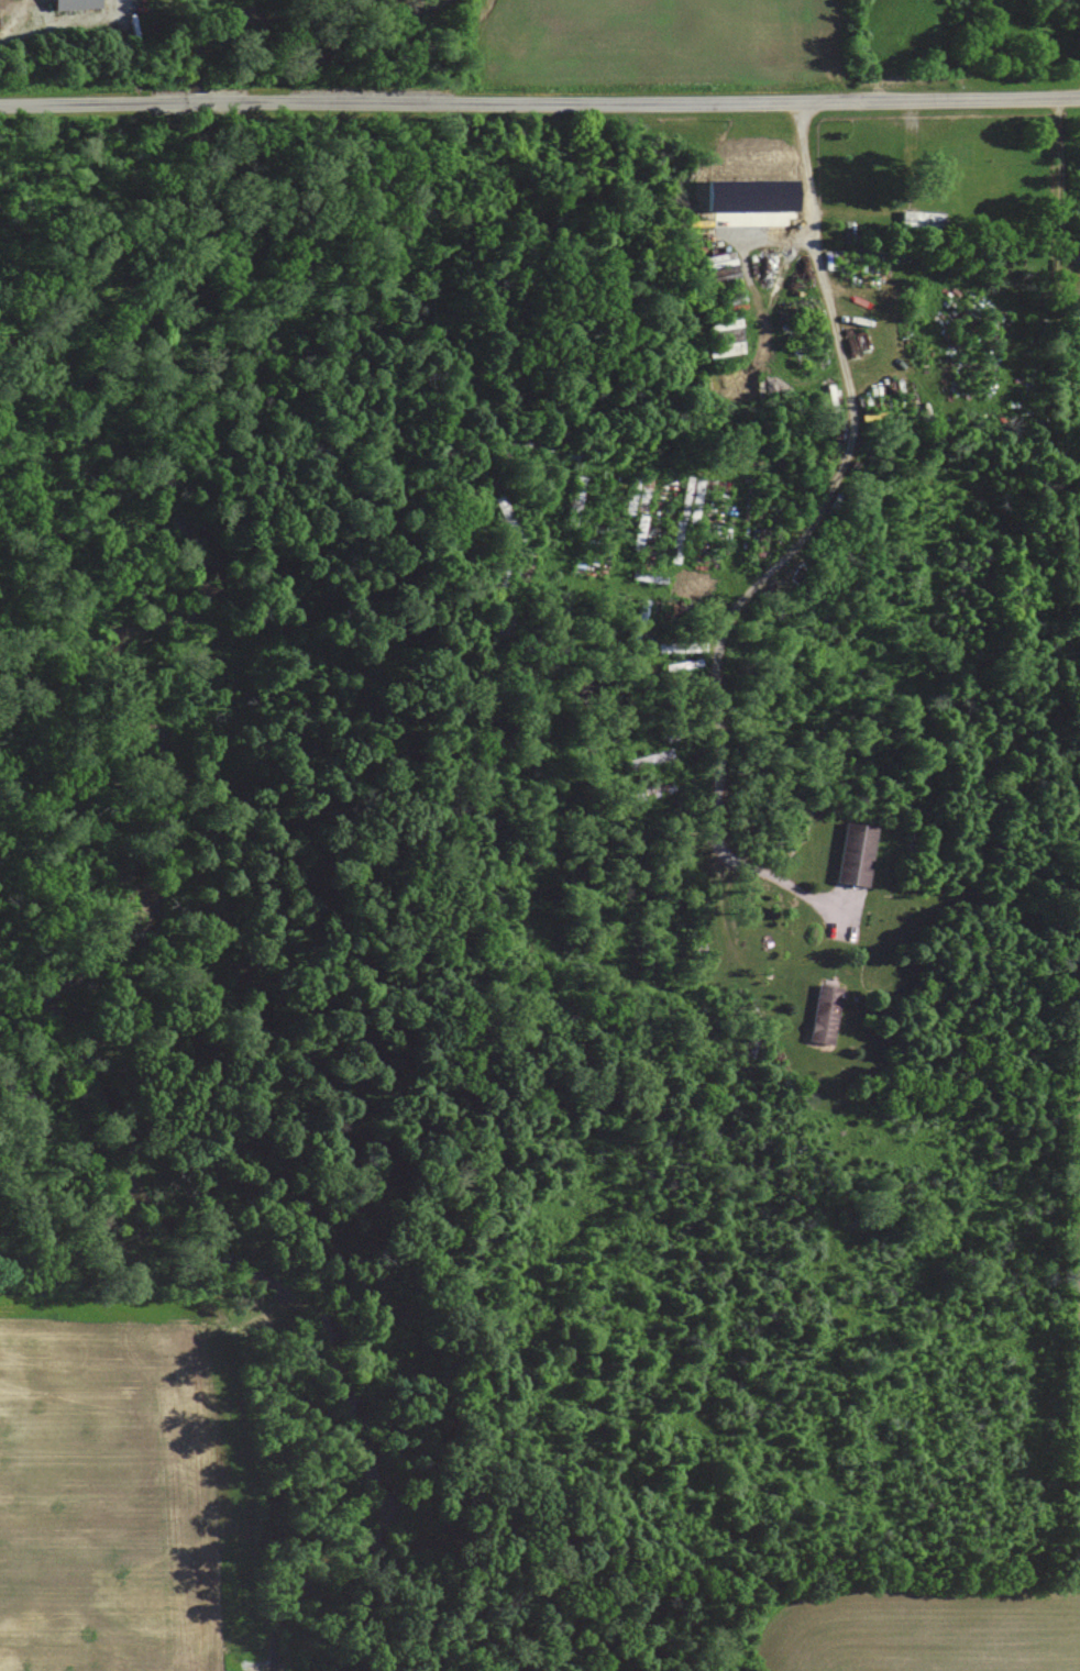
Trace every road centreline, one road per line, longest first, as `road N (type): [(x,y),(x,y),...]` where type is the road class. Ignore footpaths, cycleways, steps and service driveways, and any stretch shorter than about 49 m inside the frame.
road 1 (residential): [(1079,99),(0,108)]

